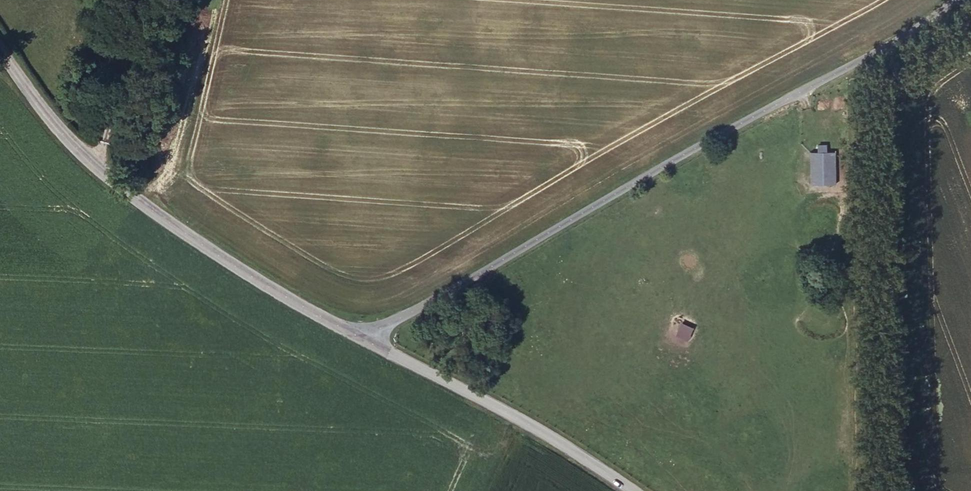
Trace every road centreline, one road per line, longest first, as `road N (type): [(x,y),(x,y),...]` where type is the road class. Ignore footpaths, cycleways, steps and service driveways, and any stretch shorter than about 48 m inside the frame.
road 1 (tertiary): [(941,0),(729,133),(362,338)]
road 2 (tertiary): [(362,338),(188,236),(100,172),(0,51)]
road 3 (tertiary): [(632,490),(362,338)]

